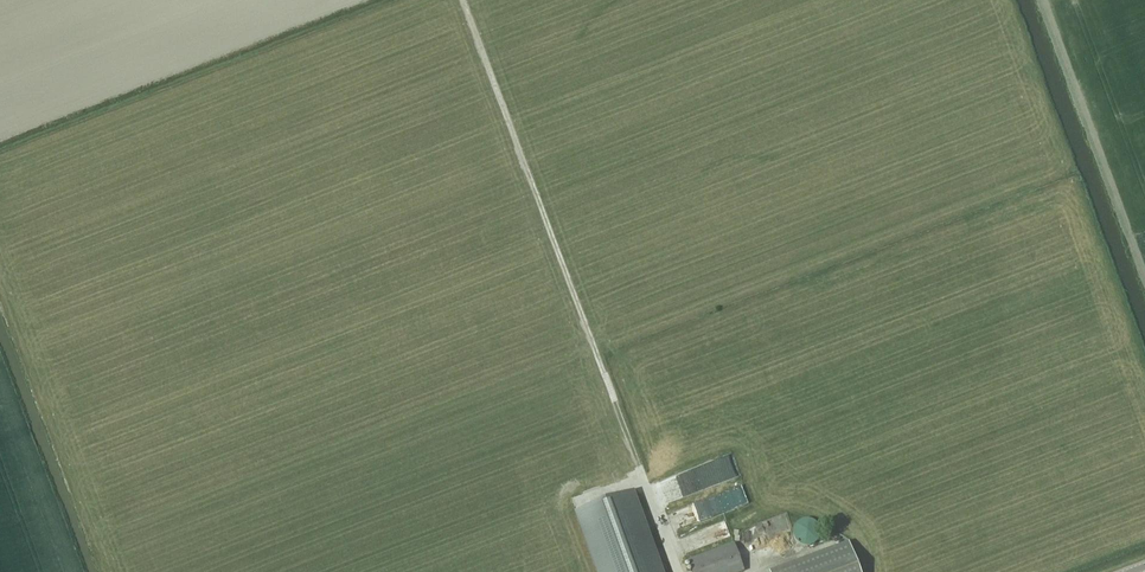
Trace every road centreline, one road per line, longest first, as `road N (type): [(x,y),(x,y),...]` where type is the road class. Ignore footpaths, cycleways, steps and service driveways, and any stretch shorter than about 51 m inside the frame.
road 1 (track): [(662,523),(463,0)]

